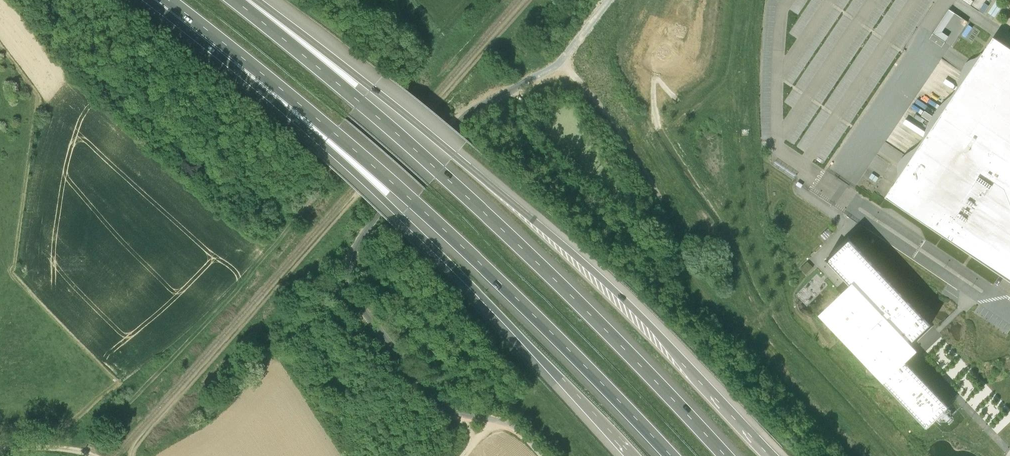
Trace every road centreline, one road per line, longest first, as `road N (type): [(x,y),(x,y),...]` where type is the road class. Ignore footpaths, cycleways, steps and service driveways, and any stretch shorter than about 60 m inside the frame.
road 1 (motorway): [(775,455),(602,279),(365,83),(240,0)]
road 2 (motorway): [(167,0),(418,206),(668,455)]
road 3 (motorway): [(729,455),(485,211),(233,0)]
road 4 (motorway): [(161,0),(450,264),(629,455)]

